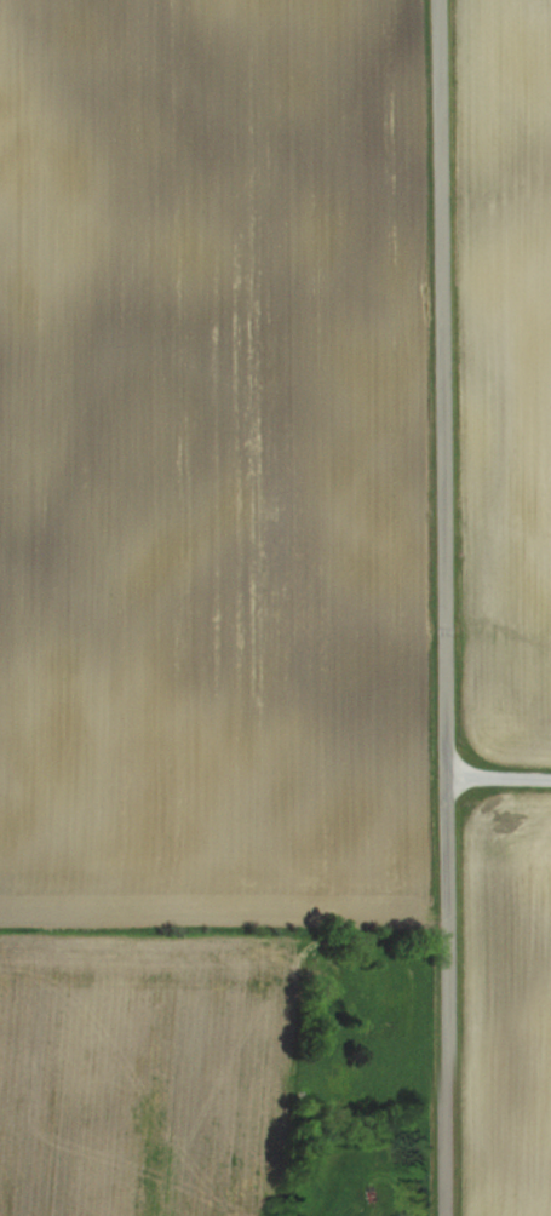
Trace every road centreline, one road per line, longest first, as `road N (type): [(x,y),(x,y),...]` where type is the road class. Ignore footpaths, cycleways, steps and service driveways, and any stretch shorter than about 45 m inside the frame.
road 1 (residential): [(448,1215),(439,0)]

